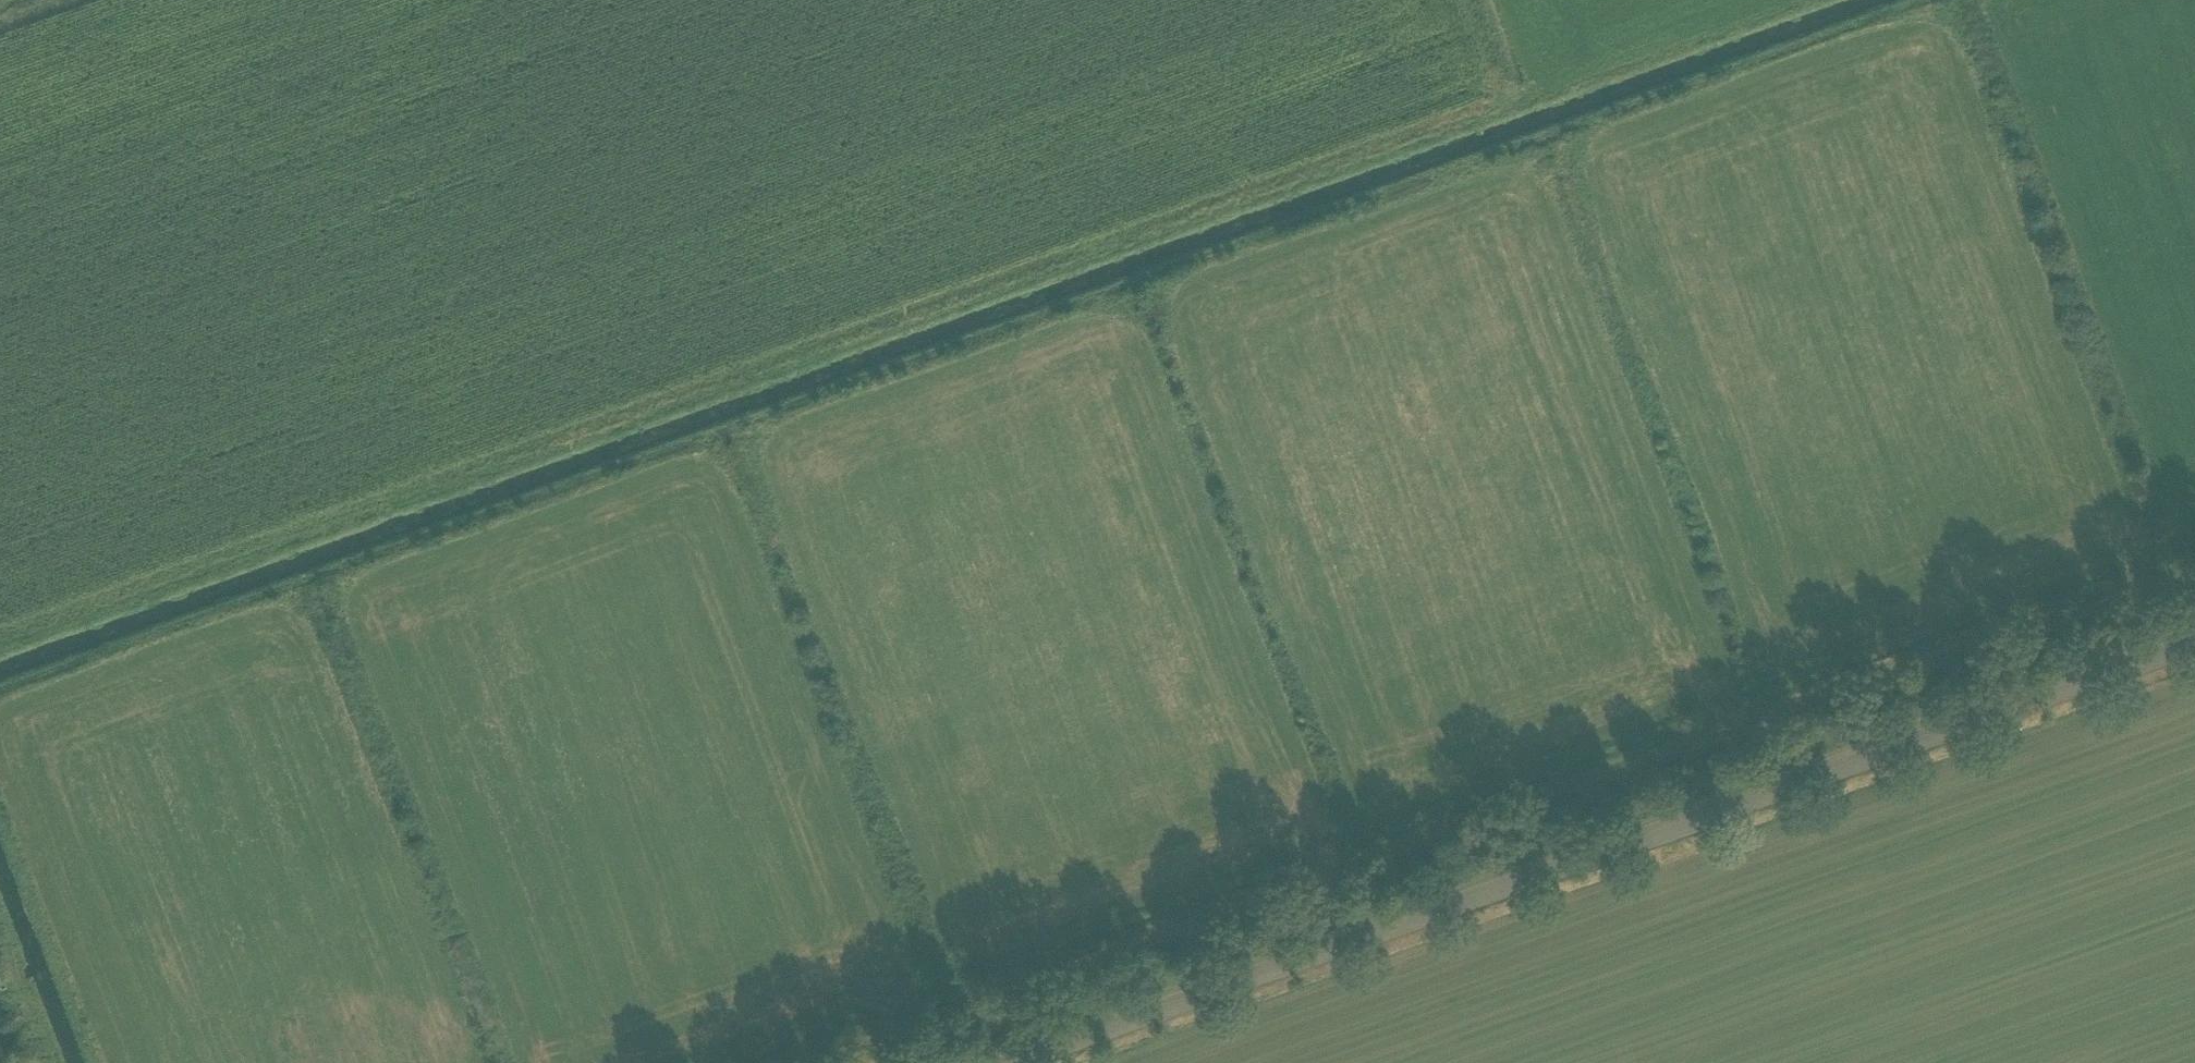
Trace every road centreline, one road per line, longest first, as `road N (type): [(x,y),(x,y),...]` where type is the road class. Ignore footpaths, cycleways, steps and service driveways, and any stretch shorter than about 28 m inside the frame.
road 1 (tertiary): [(1014,1062),(2194,644)]
road 2 (track): [(0,927),(51,1062)]

